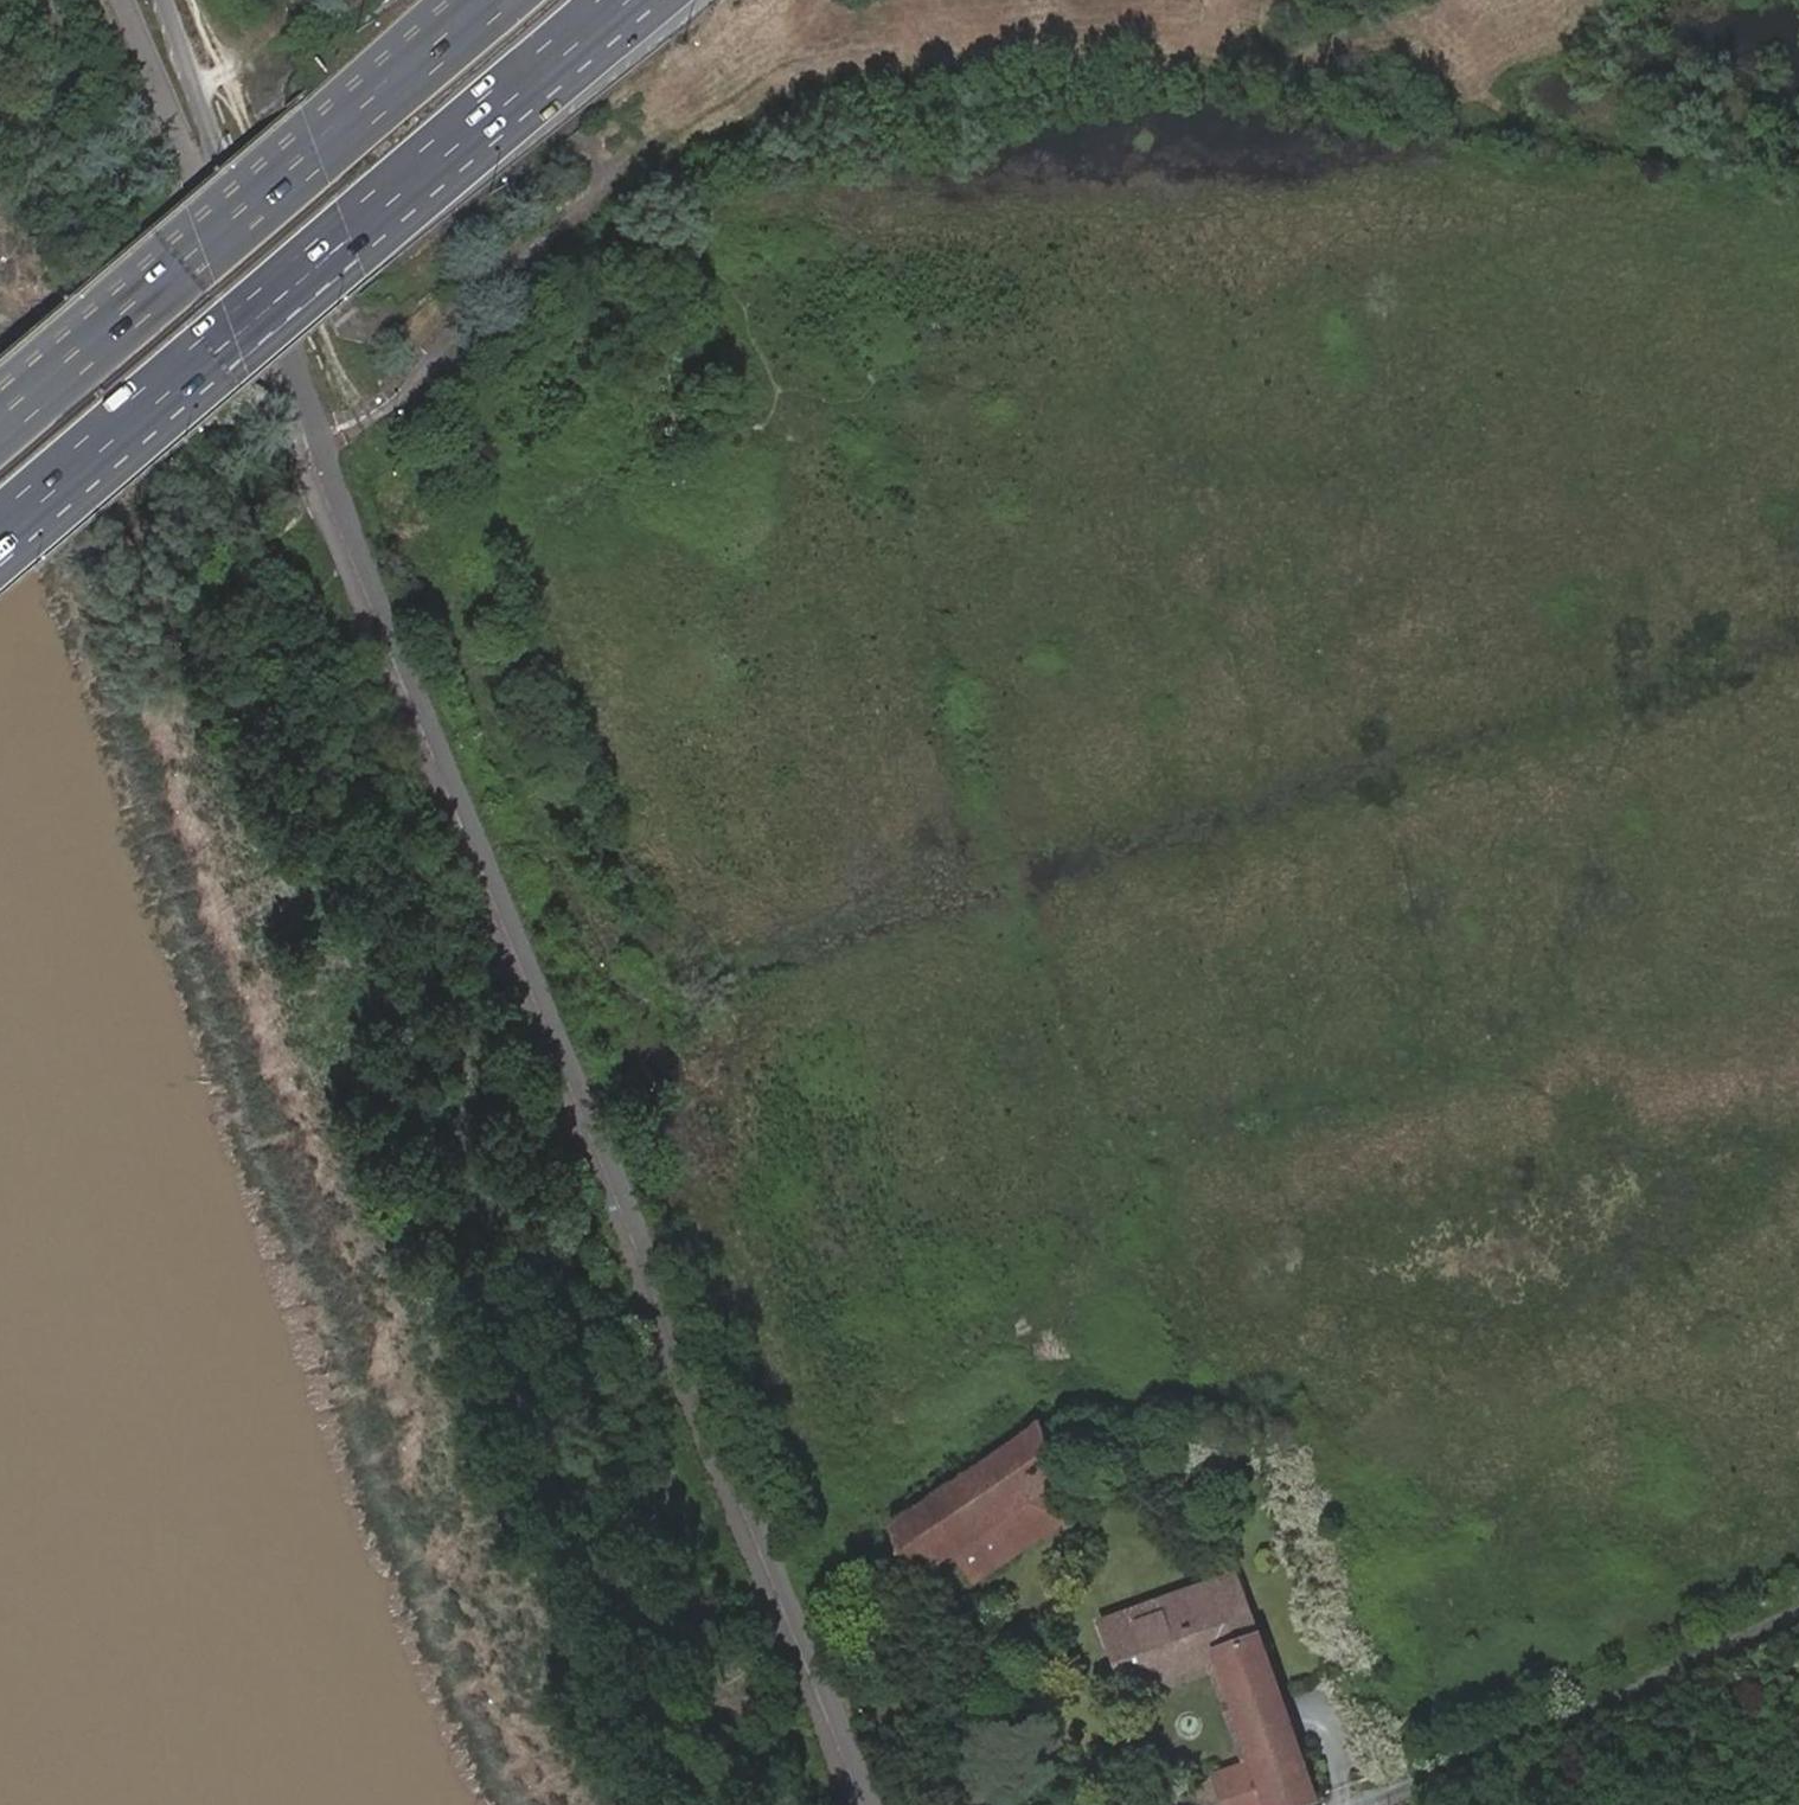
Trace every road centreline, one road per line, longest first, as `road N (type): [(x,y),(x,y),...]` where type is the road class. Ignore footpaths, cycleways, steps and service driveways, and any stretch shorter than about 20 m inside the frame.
road 1 (tertiary): [(873,1804),(322,437),(162,0)]
road 2 (trunk): [(0,522),(377,202)]
road 3 (unclassified): [(1375,1804),(1798,1618)]
road 4 (trunk): [(345,129),(0,423)]
road 5 (trunk): [(377,202),(655,0)]
road 6 (trunk): [(377,202),(613,0)]
road 7 (trunk): [(499,0),(345,129)]
road 8 (trunk): [(468,0),(345,129)]

